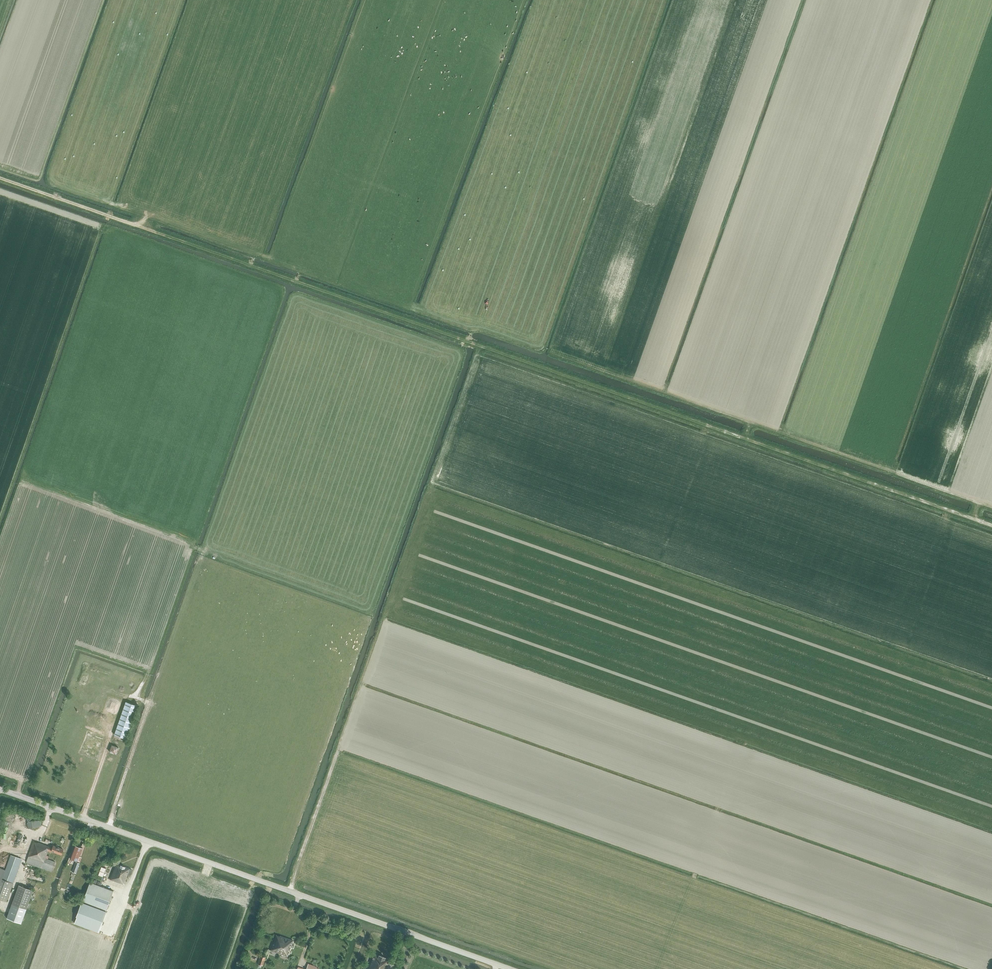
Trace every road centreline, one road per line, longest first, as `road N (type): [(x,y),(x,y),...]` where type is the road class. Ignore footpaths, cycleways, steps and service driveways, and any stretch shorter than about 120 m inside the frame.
road 1 (track): [(991,526),(0,178)]
road 2 (unclassified): [(505,968),(0,789)]

